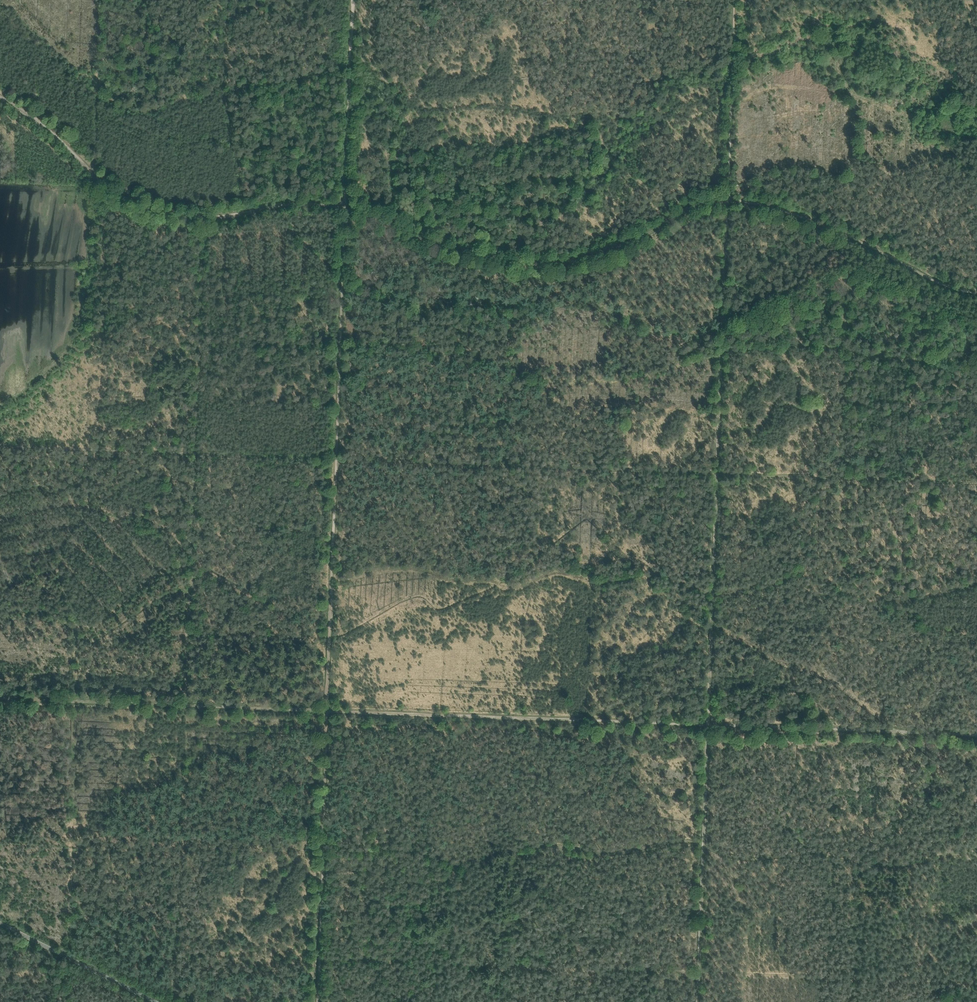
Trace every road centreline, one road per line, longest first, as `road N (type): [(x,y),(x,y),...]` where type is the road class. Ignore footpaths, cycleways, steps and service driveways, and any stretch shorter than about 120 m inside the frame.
road 1 (track): [(976,735),(0,698)]
road 2 (track): [(976,856),(888,866),(822,852),(734,858),(691,842),(619,851),(515,848),(454,863),(404,849),(319,843)]
road 3 (track): [(315,956),(976,977)]
road 4 (track): [(715,471),(85,448)]
road 5 (track): [(326,711),(343,207)]
road 6 (track): [(976,292),(933,282),(801,215),(725,198)]
road 7 (track): [(184,706),(196,453)]
road 8 (track): [(343,207),(351,0)]
road 9 (track): [(732,0),(725,198)]
road 10 (track): [(319,843),(315,1001)]
road 11 (track): [(326,711),(319,843)]

